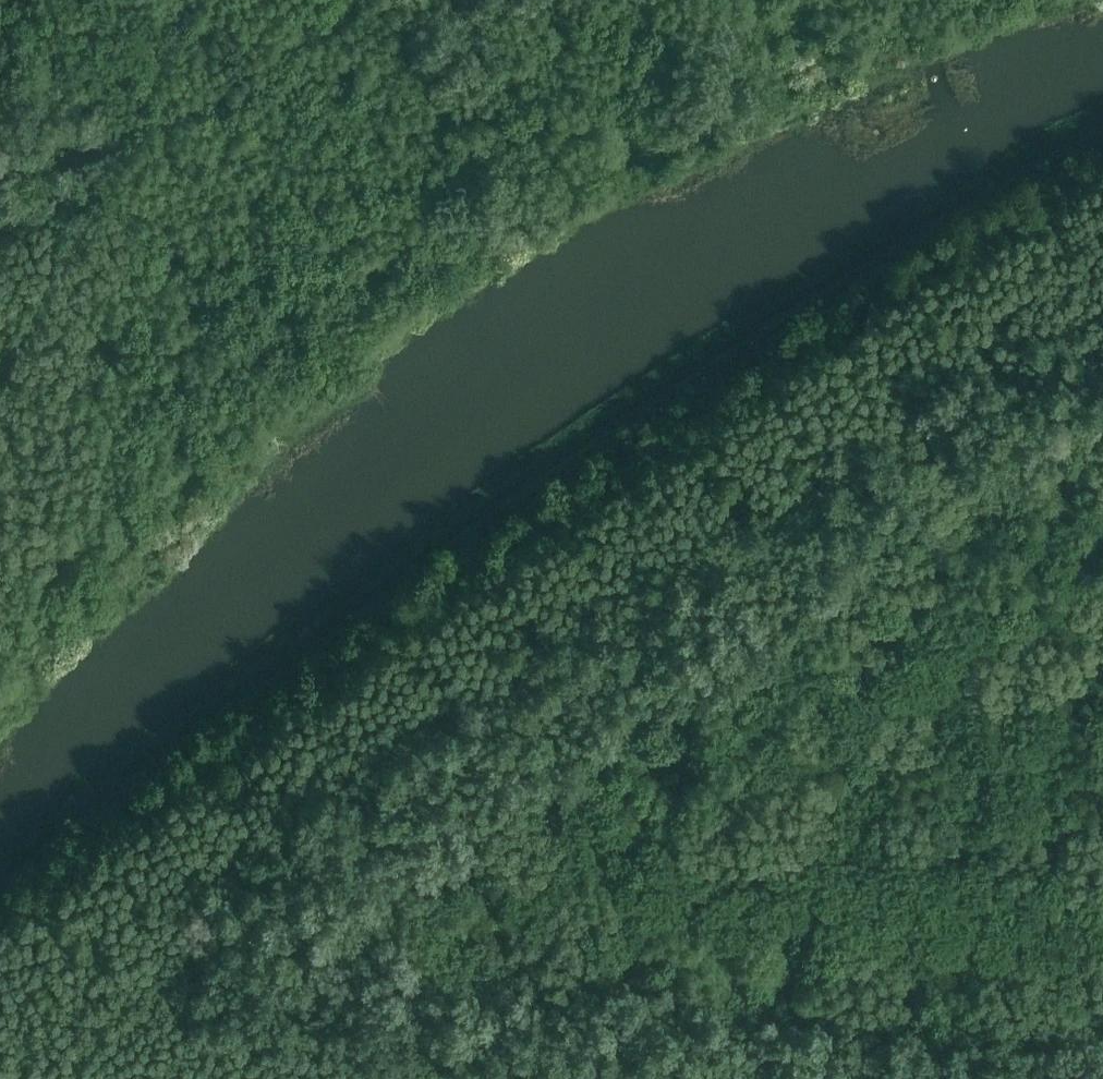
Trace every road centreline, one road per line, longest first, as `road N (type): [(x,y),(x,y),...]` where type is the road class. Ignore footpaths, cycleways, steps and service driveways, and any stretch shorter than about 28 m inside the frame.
road 1 (track): [(0,881),(411,568),(656,399),(986,182),(1102,123)]

